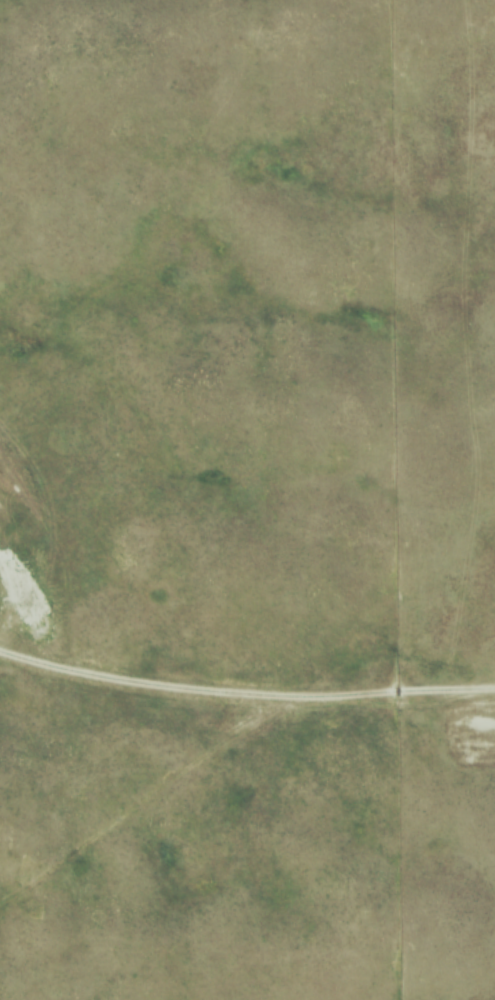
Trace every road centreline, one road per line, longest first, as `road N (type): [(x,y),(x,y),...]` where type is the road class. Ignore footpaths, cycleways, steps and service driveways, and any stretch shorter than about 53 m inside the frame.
road 1 (residential): [(383,698),(216,699),(0,657)]

